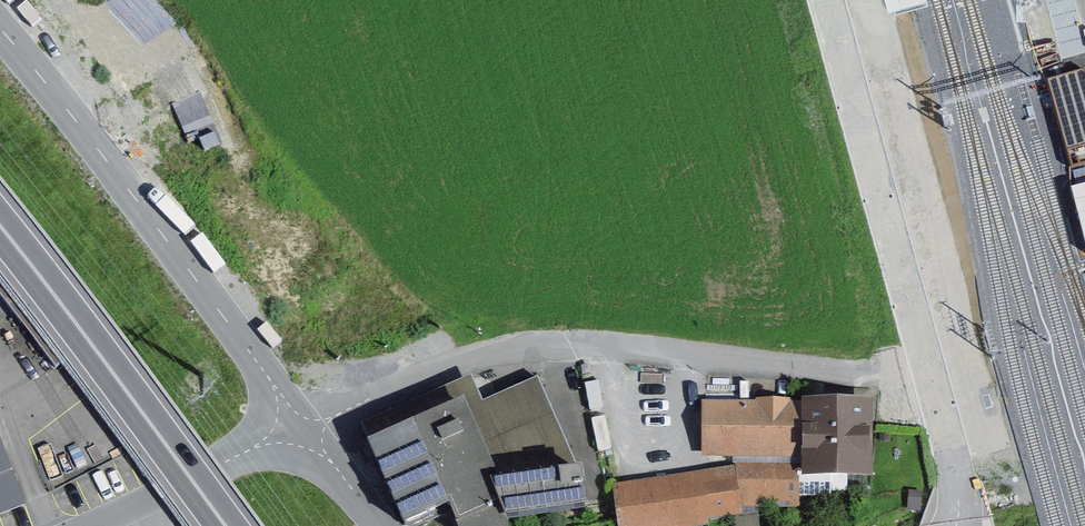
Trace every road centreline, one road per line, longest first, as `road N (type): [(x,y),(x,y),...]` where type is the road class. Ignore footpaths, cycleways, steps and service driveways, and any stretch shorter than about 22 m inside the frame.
road 1 (residential): [(926,370),(888,377),(538,347),(416,380),(304,428)]
road 2 (residential): [(304,428),(0,29)]
road 3 (unclassified): [(826,0),(926,370)]
road 4 (trunk): [(0,226),(226,525)]
road 5 (residential): [(304,428),(88,525)]
road 6 (unclassified): [(926,370),(958,484),(956,525)]
road 7 (residential): [(380,525),(304,428)]

